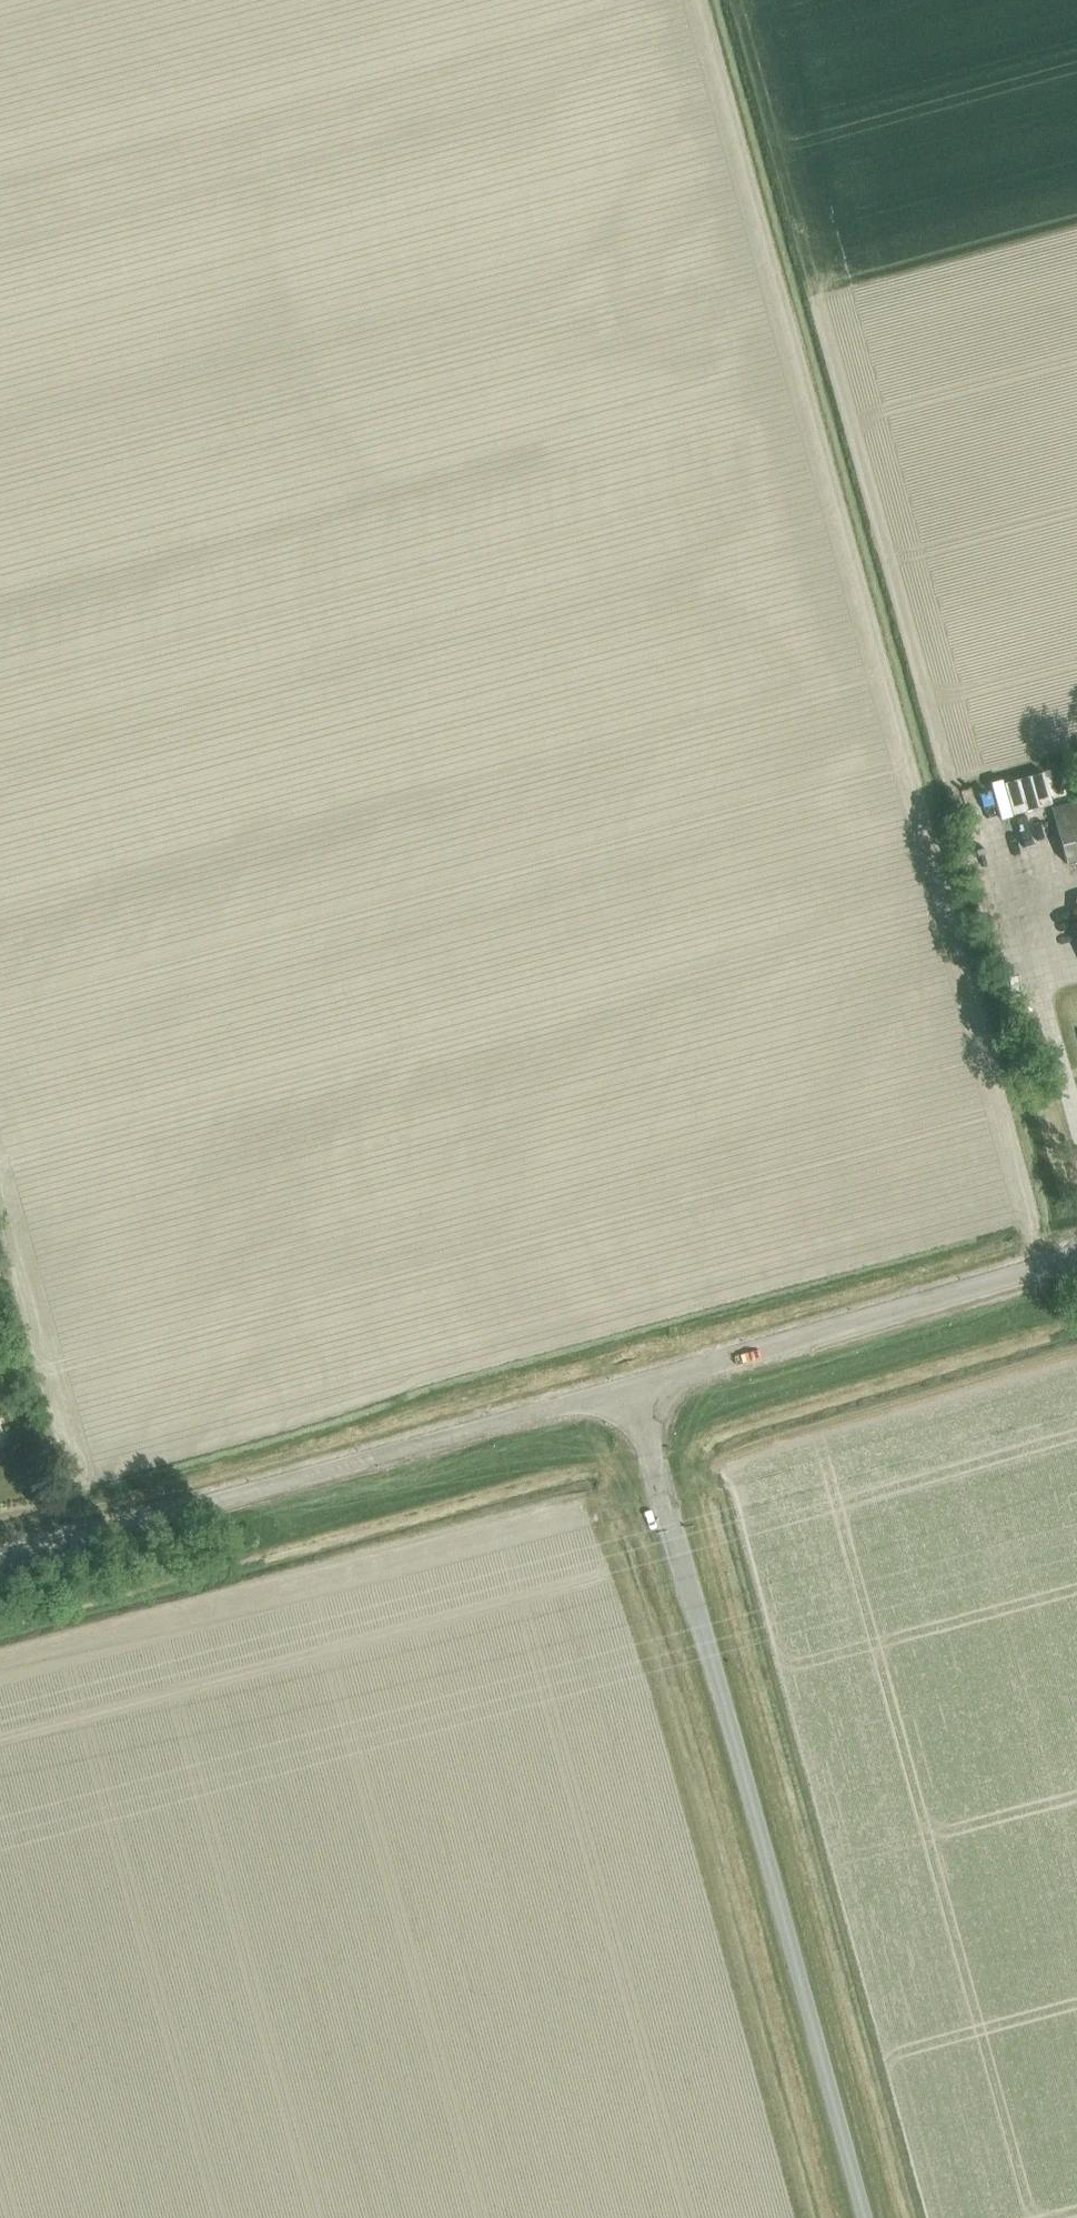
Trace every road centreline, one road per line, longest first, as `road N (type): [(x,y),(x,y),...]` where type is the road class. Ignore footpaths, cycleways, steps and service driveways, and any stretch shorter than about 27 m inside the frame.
road 1 (unclassified): [(844,2217),(624,1391)]
road 2 (unclassified): [(624,1391),(0,1561)]
road 3 (unclassified): [(1076,1258),(624,1391)]

